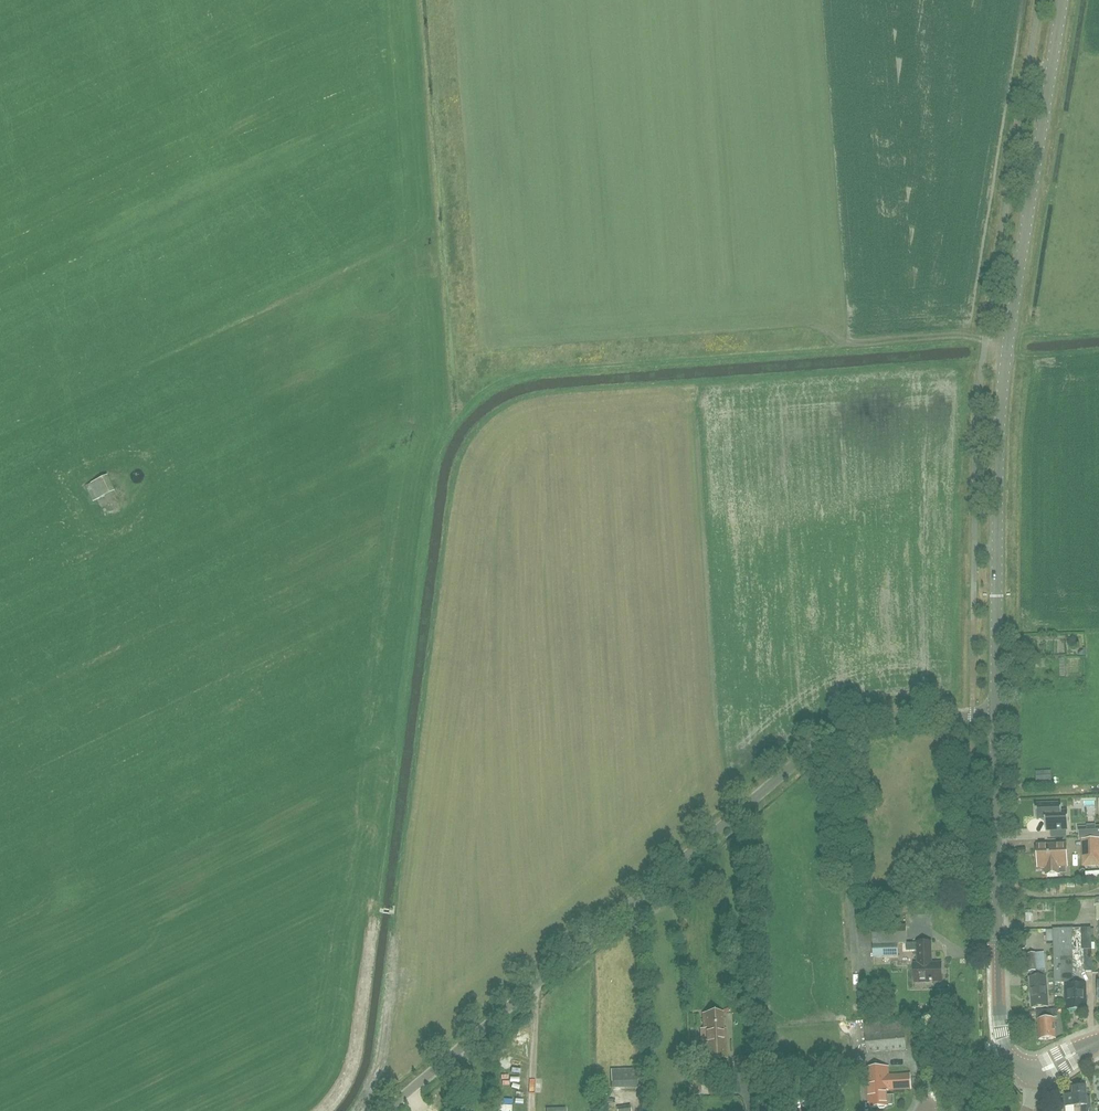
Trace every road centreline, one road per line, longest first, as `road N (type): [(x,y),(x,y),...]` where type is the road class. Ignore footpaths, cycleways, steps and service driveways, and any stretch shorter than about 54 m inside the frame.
road 1 (unclassified): [(384,1110),(823,741),(890,716),(995,715)]
road 2 (tertiary): [(995,715),(1001,389),(1063,0)]
road 3 (tertiary): [(1034,1072),(1017,1065),(1001,1032),(995,715)]

